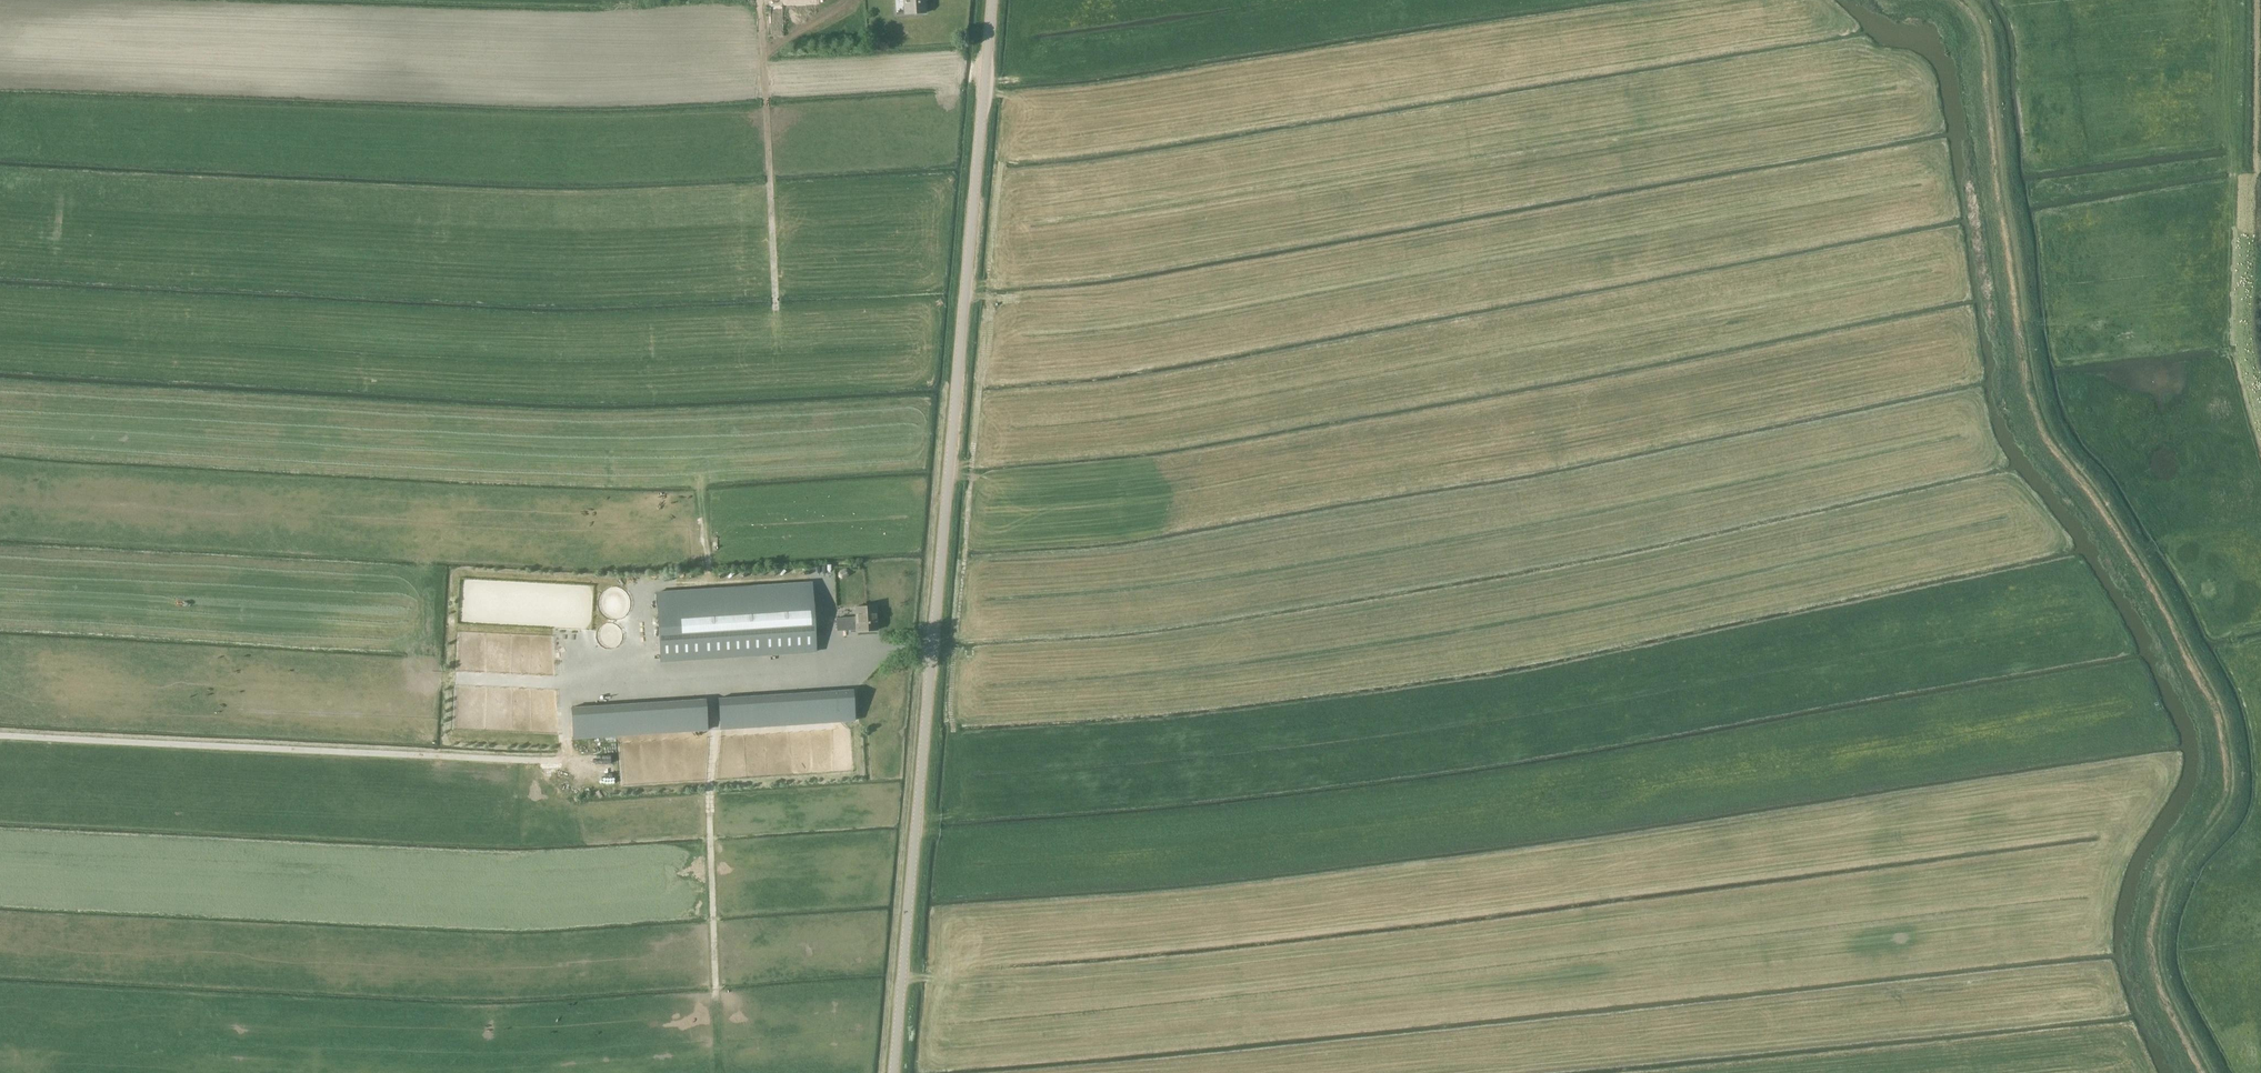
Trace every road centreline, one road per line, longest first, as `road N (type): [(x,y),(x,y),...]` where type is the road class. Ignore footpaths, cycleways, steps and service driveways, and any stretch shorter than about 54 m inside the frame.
road 1 (unclassified): [(896,1072),(992,0)]
road 2 (track): [(0,733),(562,757),(564,685)]

